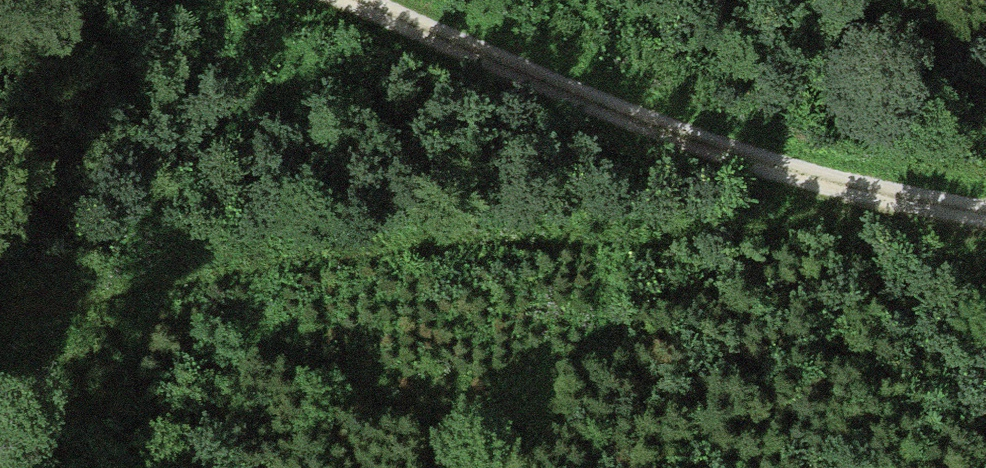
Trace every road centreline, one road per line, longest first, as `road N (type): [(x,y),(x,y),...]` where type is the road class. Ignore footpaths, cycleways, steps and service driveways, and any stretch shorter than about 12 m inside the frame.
road 1 (track): [(0,311),(122,279),(339,247),(532,231),(942,208),(985,252)]
road 2 (track): [(320,0),(527,85),(727,151),(985,215)]

